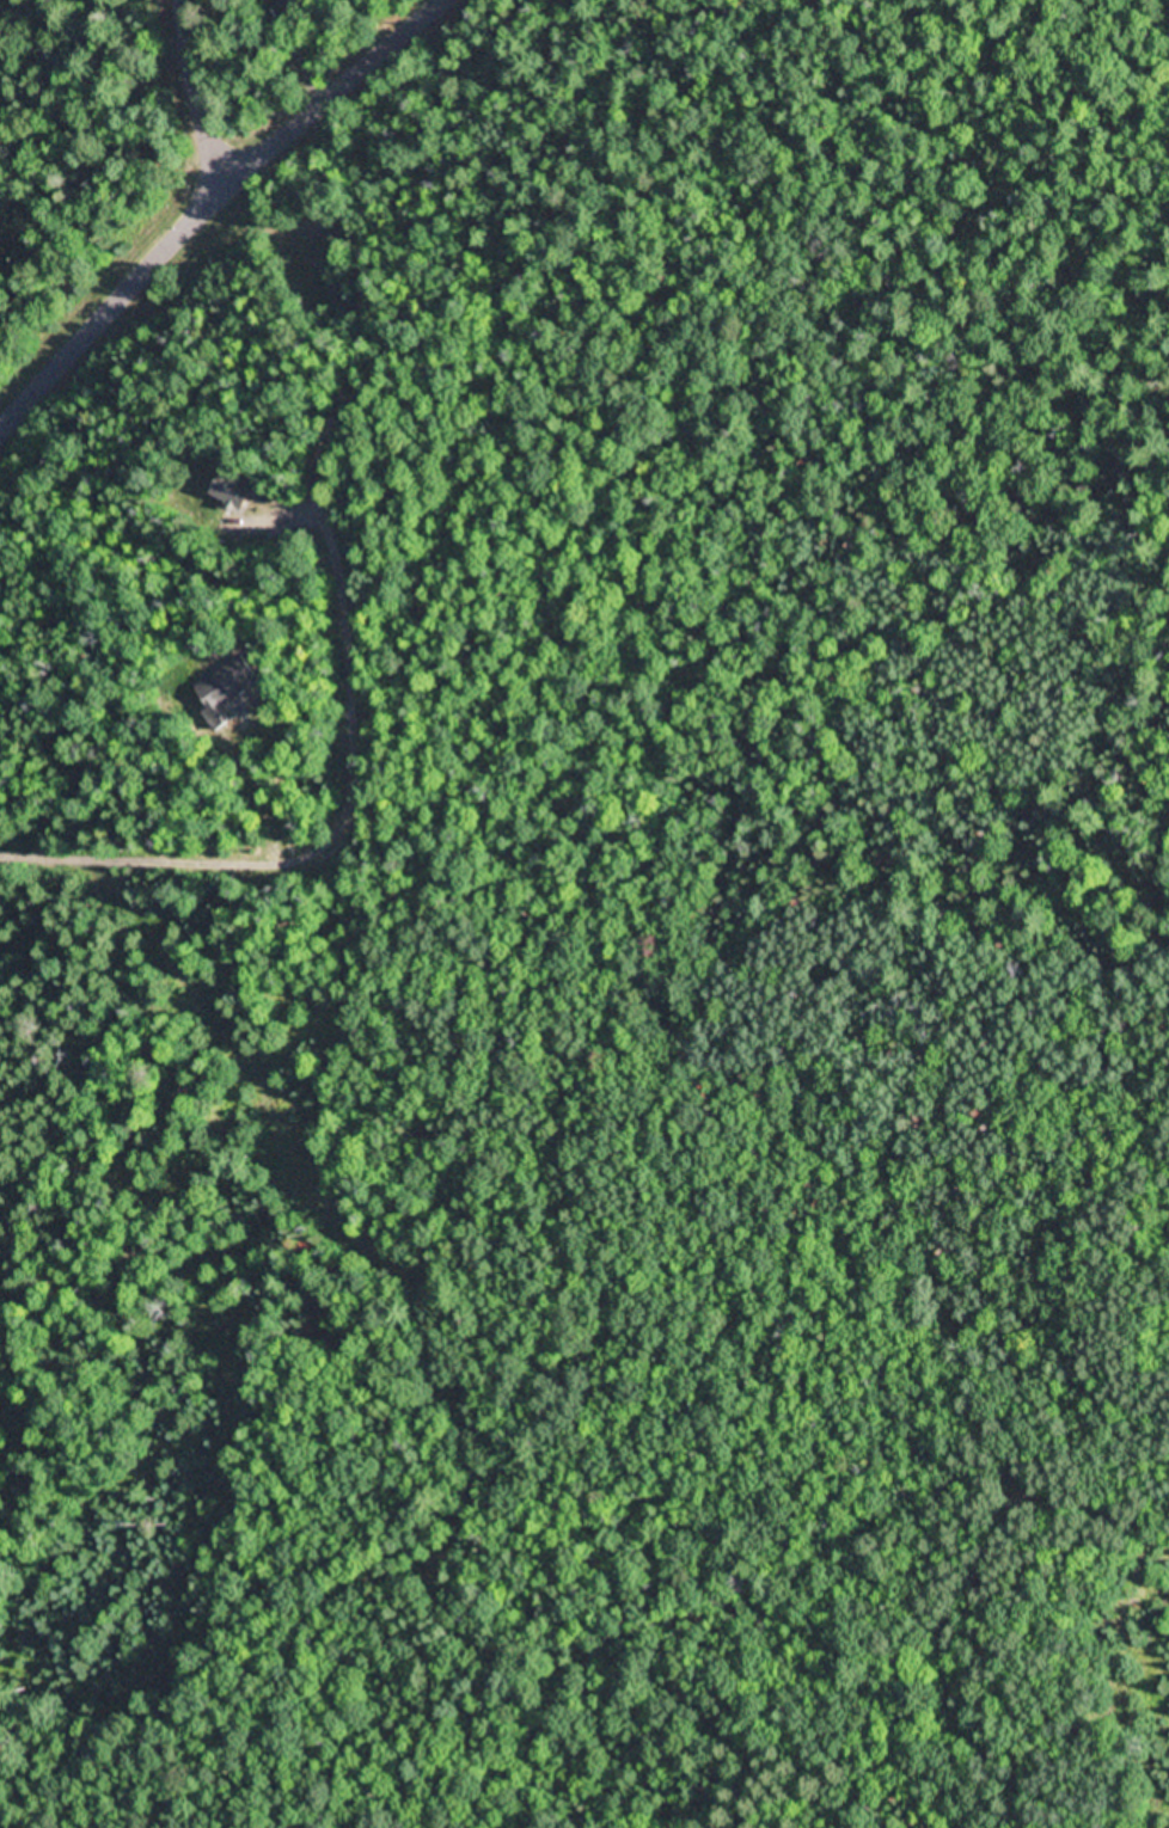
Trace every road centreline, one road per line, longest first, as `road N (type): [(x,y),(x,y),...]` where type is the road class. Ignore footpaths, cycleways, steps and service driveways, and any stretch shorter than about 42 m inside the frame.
road 1 (residential): [(0,429),(226,185),(433,0)]
road 2 (residential): [(567,626),(200,746),(0,792)]
road 3 (residential): [(226,185),(191,56),(188,0)]

